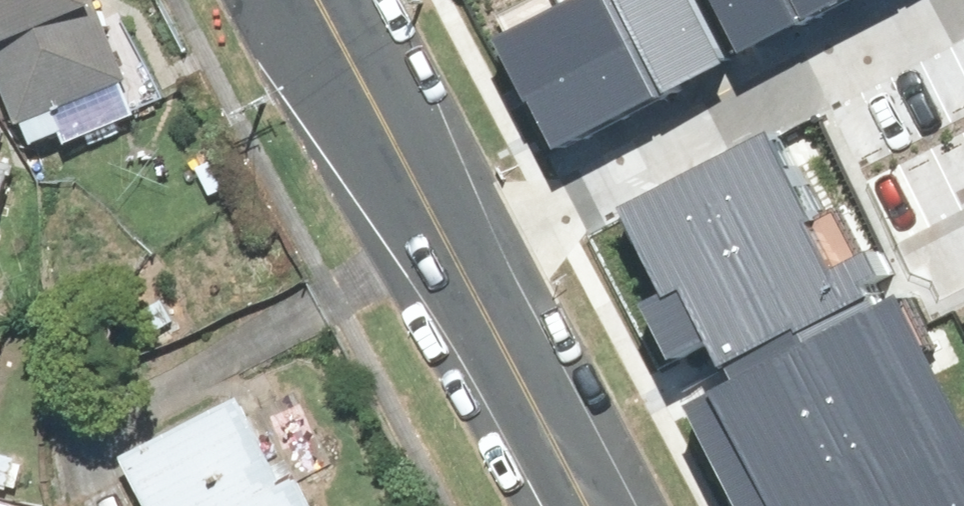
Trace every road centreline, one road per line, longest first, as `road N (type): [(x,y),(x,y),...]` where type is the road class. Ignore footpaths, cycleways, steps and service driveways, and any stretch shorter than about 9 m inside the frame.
road 1 (residential): [(440,226),(887,0)]
road 2 (tertiary): [(588,505),(440,226)]
road 3 (tertiary): [(440,226),(321,0)]

